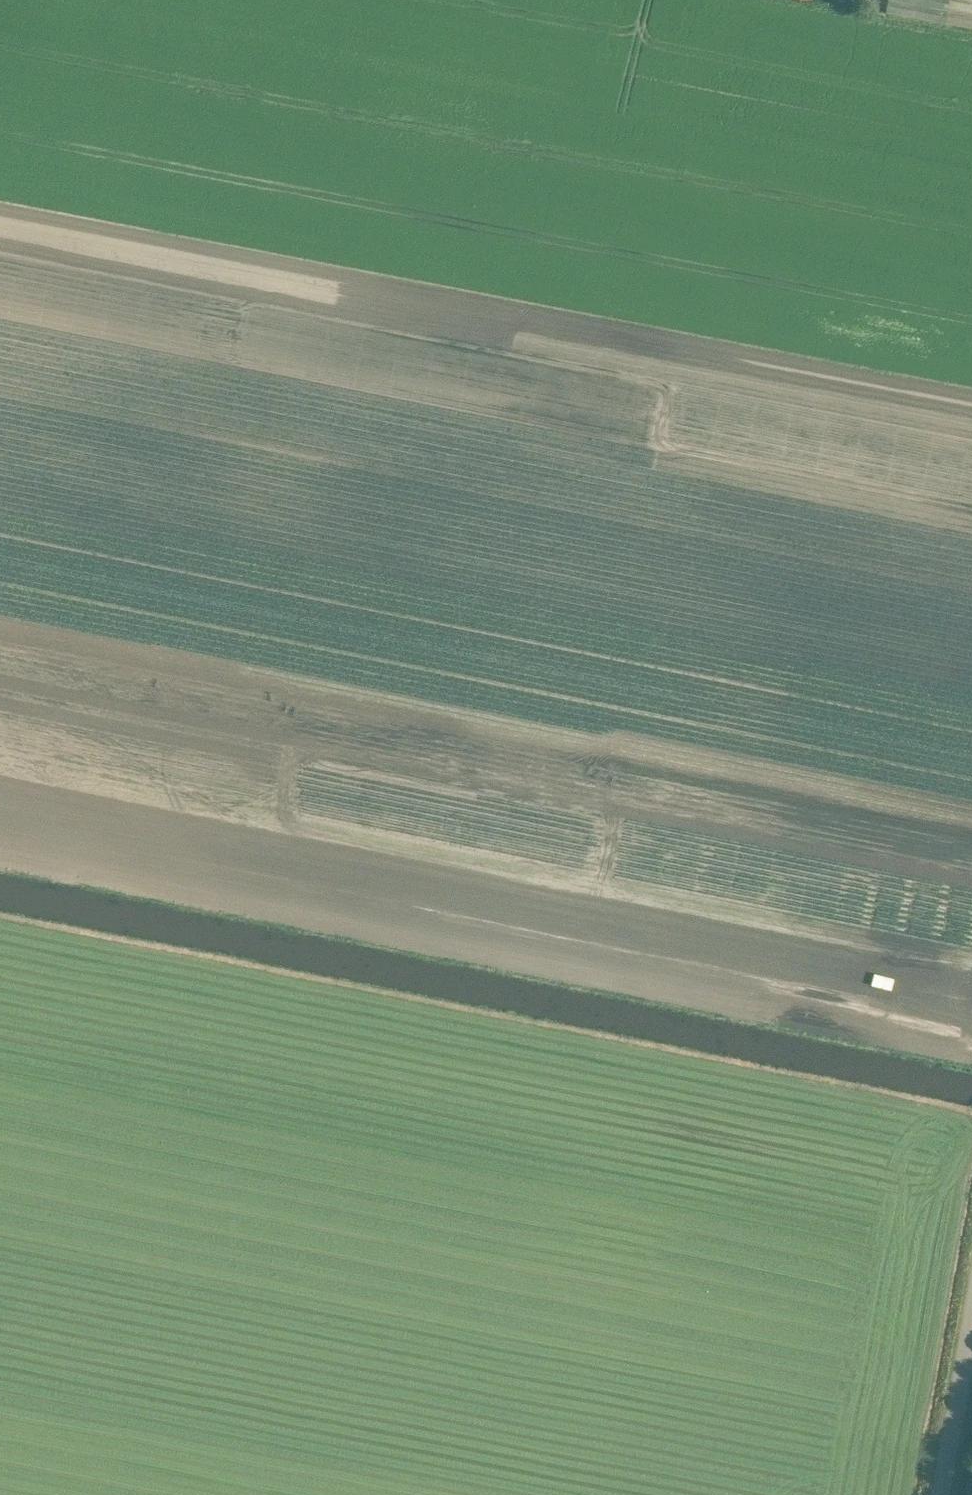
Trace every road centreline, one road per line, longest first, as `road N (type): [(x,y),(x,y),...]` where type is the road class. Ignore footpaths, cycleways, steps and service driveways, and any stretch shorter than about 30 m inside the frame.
road 1 (unclassified): [(940,1494),(971,1318)]

